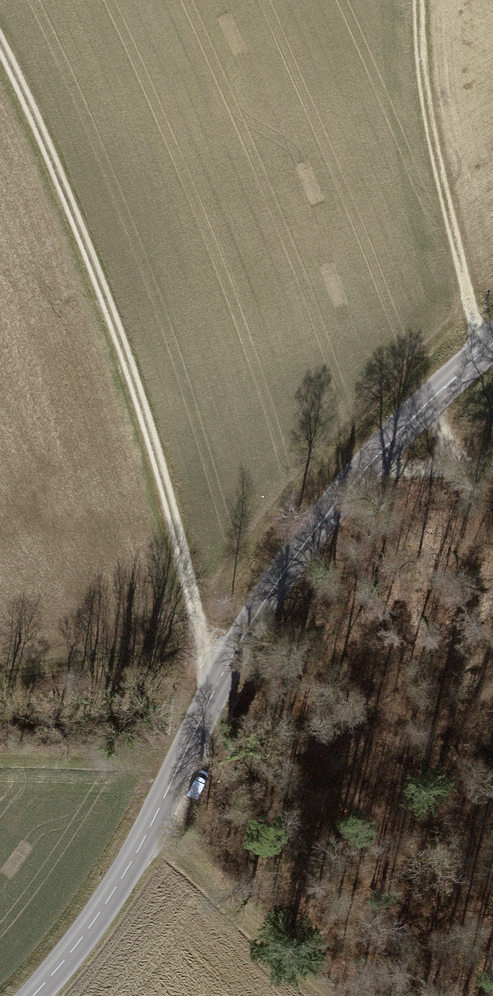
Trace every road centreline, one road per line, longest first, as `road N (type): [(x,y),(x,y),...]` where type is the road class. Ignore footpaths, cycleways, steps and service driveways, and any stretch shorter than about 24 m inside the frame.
road 1 (primary): [(34,995),(147,842),(215,701),(314,529),(356,478),(492,347)]
road 2 (track): [(0,49),(140,399),(215,701)]
road 3 (track): [(476,363),(436,195),(415,0)]
road 4 (track): [(492,773),(341,741),(195,745)]
road 5 (track): [(356,478),(492,471)]

